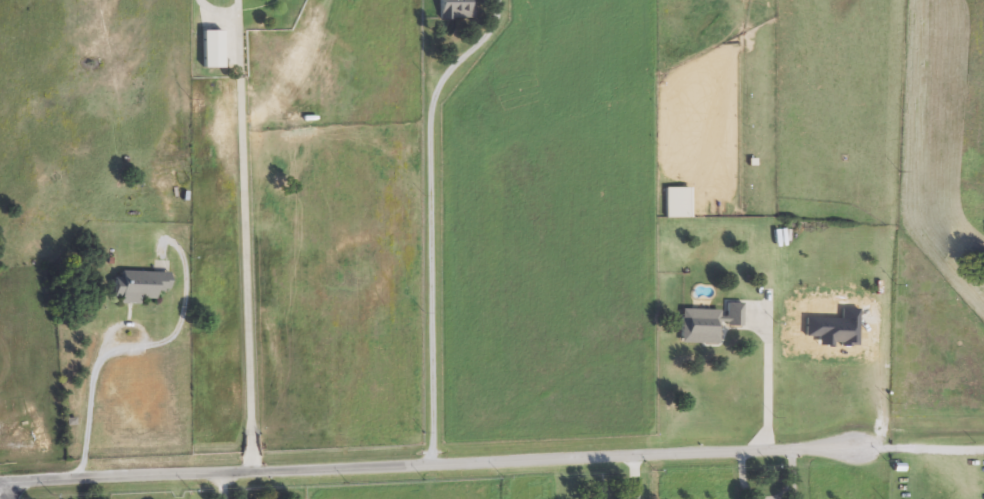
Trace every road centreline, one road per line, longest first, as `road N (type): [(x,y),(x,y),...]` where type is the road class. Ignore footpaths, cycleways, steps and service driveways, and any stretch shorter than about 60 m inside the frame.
road 1 (residential): [(0,482),(855,447)]

